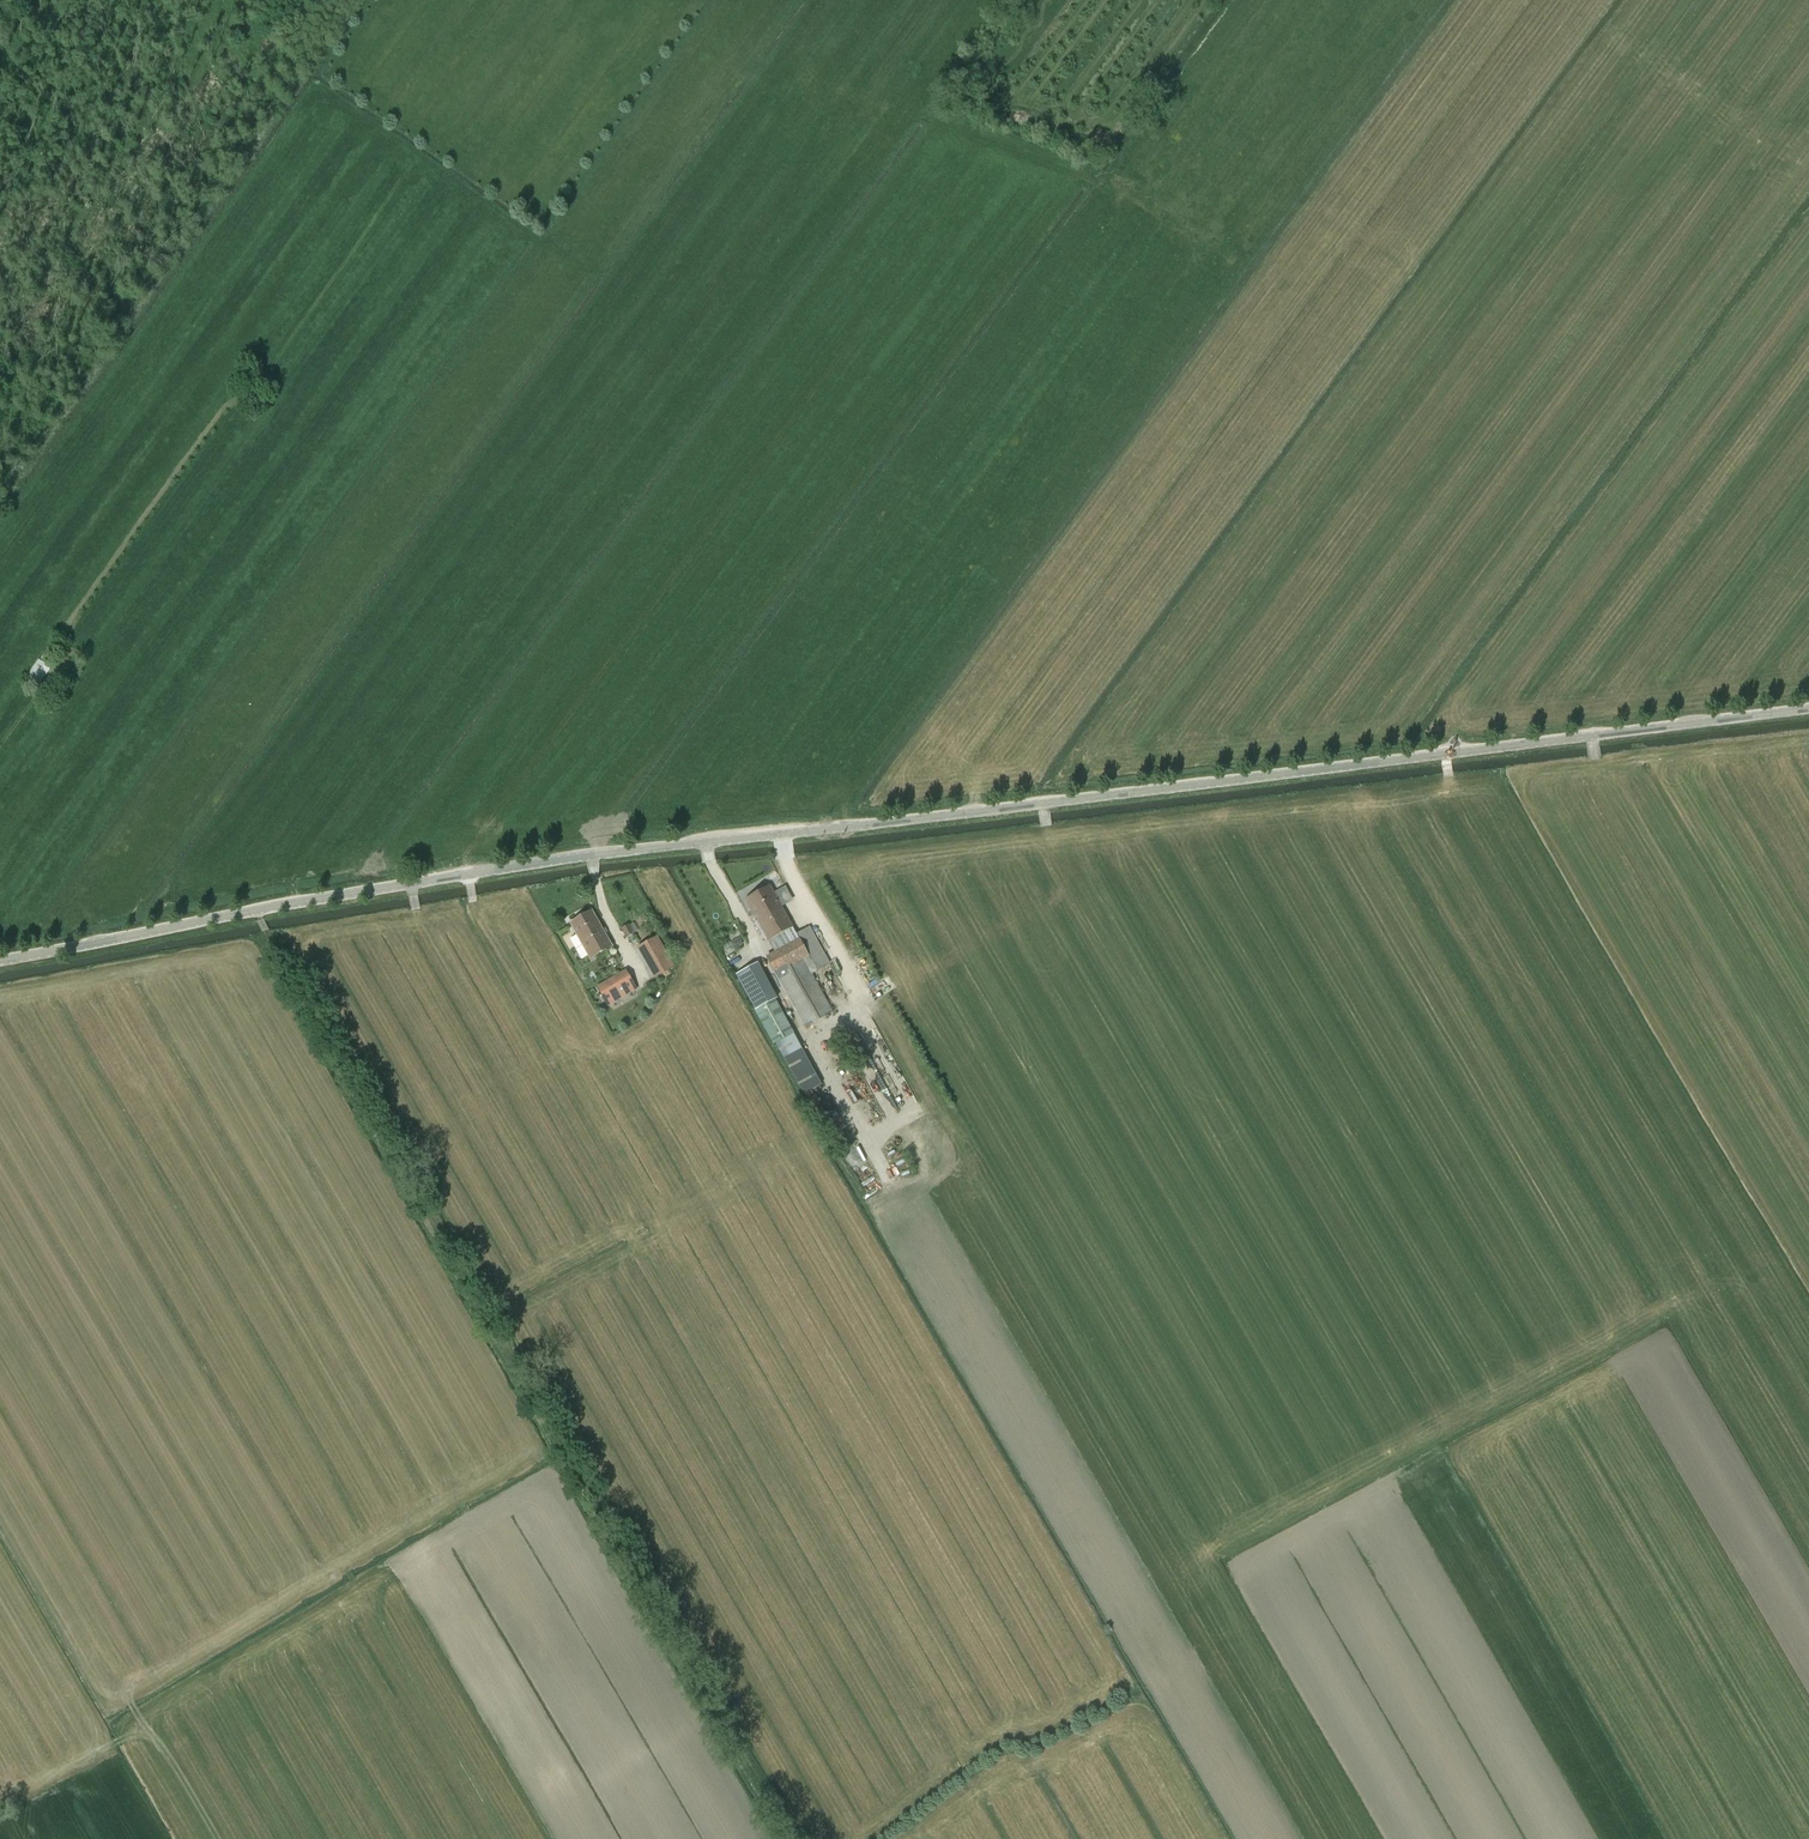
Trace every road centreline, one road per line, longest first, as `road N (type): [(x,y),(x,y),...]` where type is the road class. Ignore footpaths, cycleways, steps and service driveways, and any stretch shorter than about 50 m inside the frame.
road 1 (tertiary): [(0,961),(591,855),(1808,710)]

